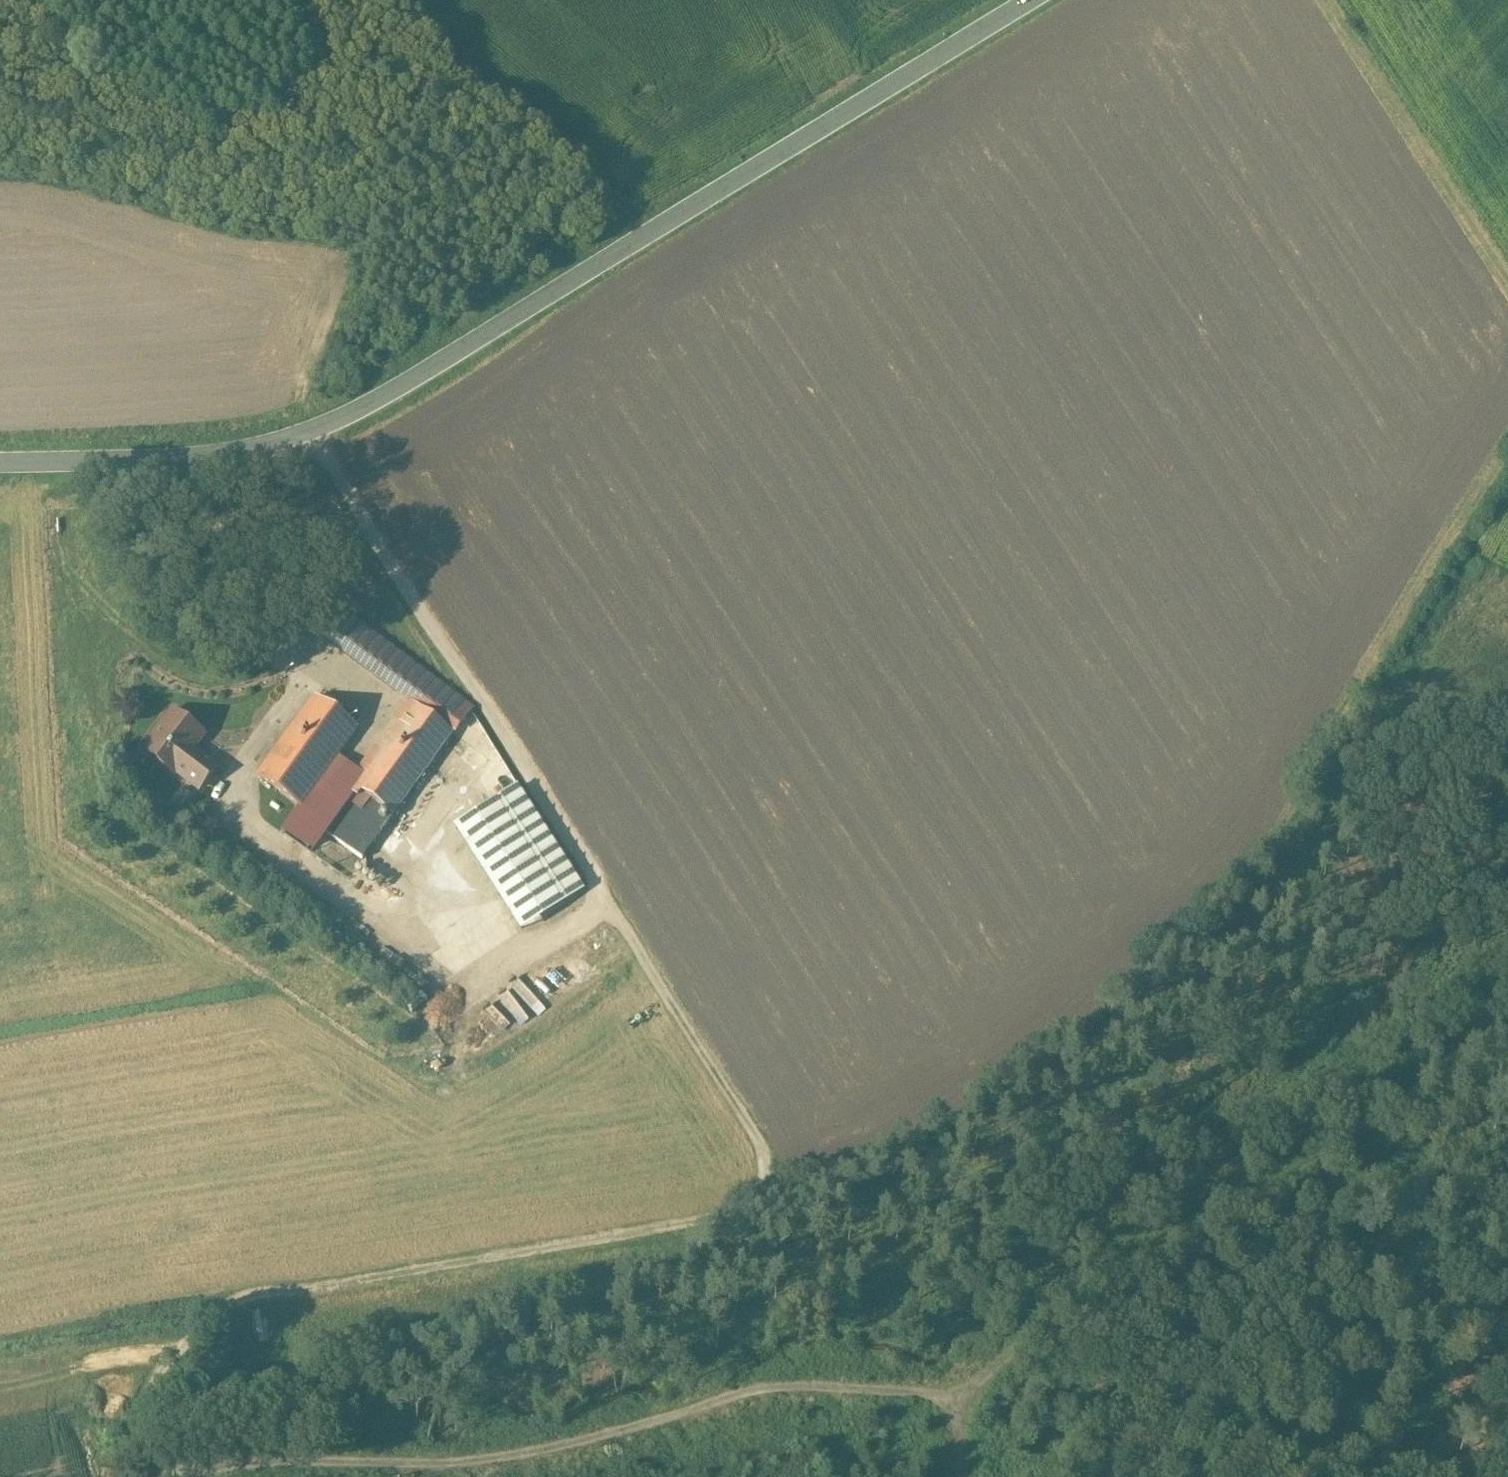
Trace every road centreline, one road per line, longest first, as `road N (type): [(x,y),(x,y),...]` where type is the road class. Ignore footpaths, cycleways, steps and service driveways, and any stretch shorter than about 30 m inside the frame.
road 1 (track): [(314,429),(770,1140),(772,1177),(738,1202),(703,1211),(246,1290)]
road 2 (secondary): [(0,464),(225,453),(314,429),(405,384),(1031,0)]

